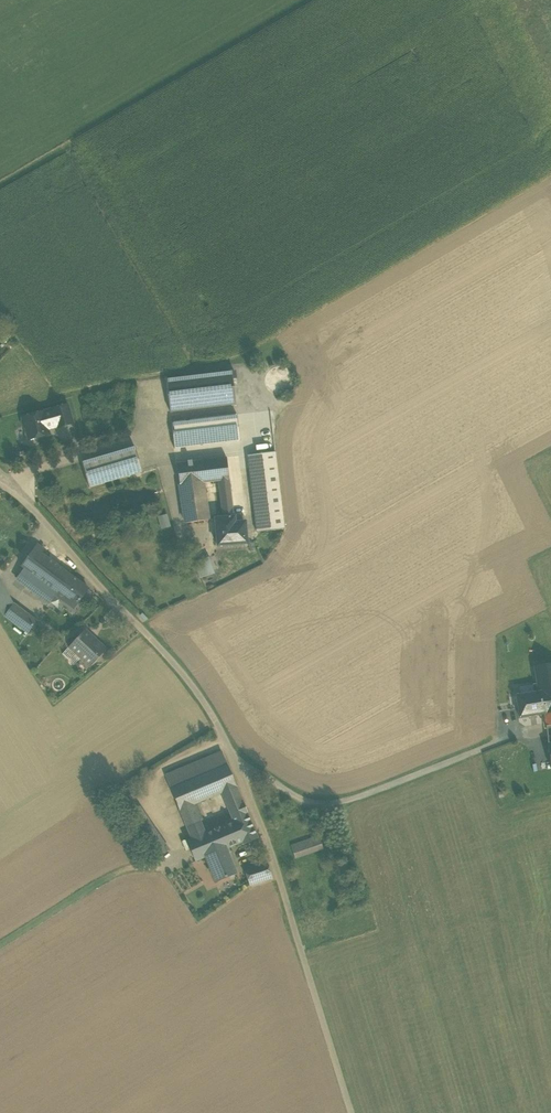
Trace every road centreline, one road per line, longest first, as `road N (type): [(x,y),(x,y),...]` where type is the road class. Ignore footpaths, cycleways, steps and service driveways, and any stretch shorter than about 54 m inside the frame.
road 1 (unclassified): [(353,1112),(271,845),(221,726),(10,485)]

